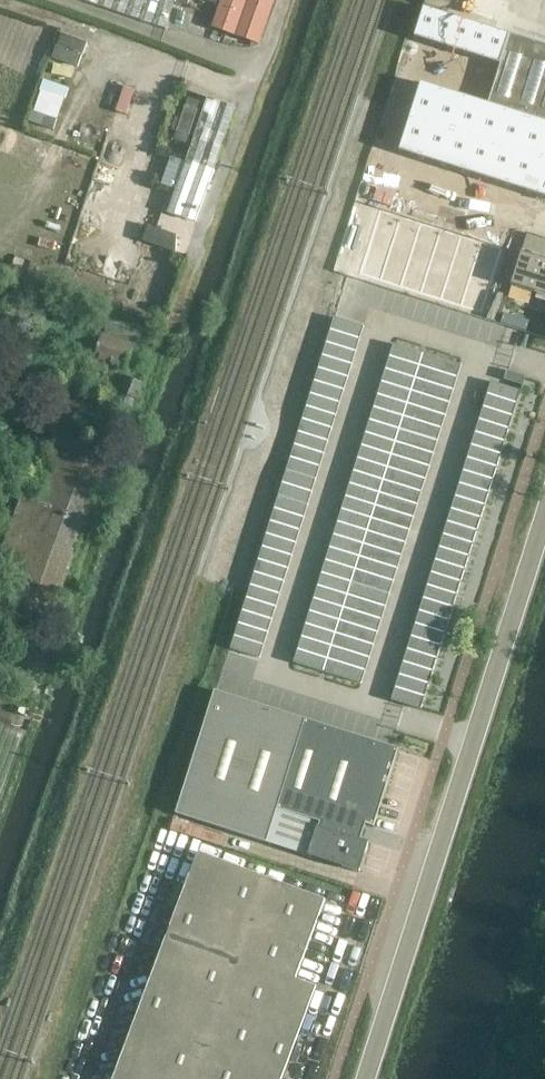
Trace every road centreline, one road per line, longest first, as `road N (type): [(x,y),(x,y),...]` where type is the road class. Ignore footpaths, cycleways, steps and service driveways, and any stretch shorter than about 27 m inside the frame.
road 1 (tertiary): [(369,1078),(544,520)]
road 2 (track): [(0,705),(34,717),(165,337)]
road 3 (unclassified): [(165,337),(285,0)]
road 4 (track): [(69,0),(263,69)]

